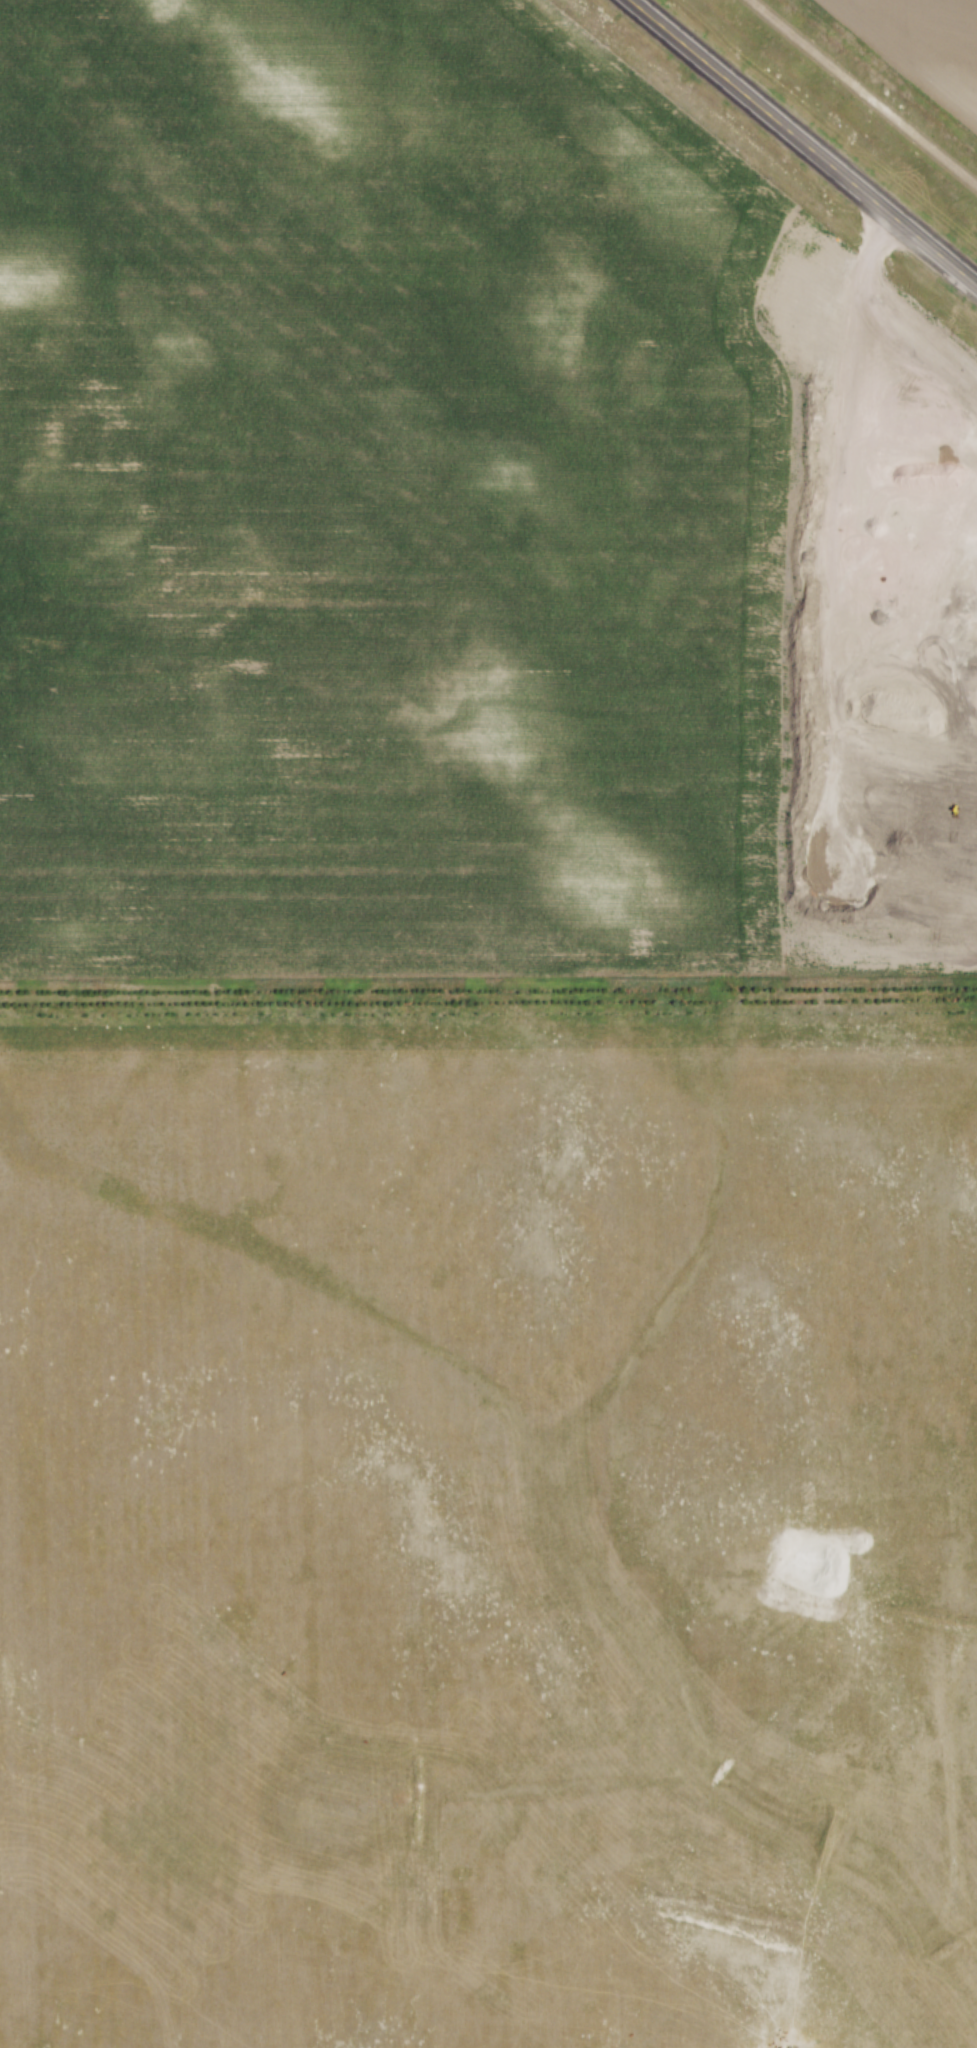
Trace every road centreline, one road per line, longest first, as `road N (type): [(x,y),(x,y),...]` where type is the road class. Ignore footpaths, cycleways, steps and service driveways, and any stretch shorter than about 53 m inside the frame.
road 1 (primary): [(976,282),(632,0)]

